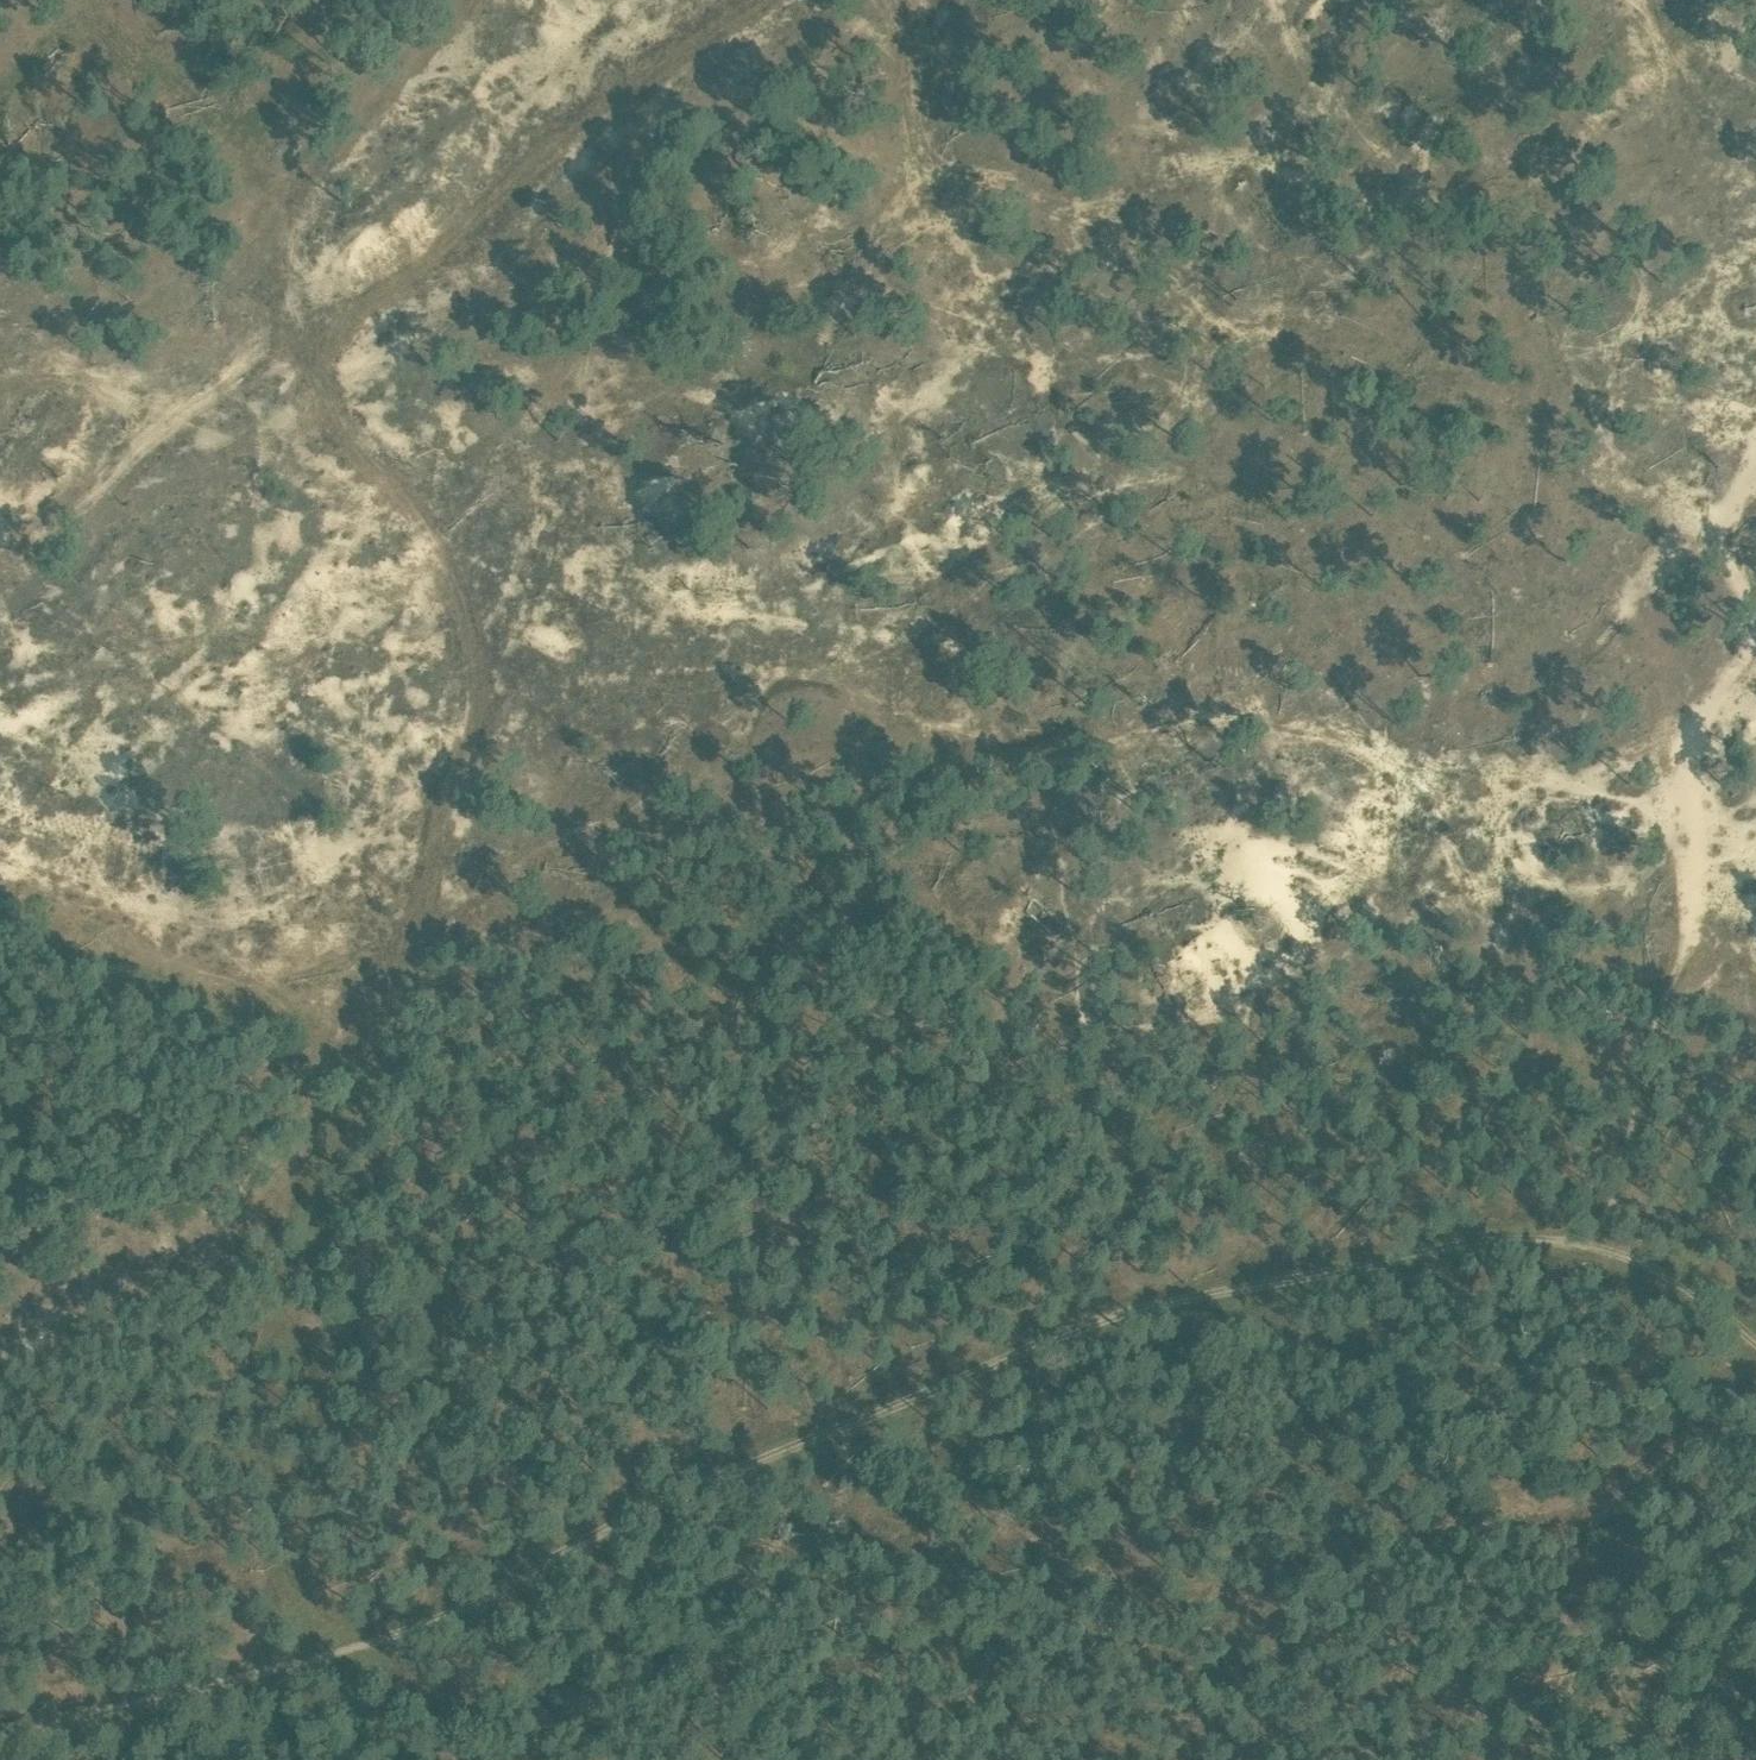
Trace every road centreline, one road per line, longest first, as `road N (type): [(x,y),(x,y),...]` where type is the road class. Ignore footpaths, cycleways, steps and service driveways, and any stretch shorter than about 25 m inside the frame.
road 1 (track): [(0,1737),(315,1663),(467,1602),(658,1505),(1075,1330),(1184,1297),(1523,1237),(1607,1249),(1667,1274),(1755,1339)]

